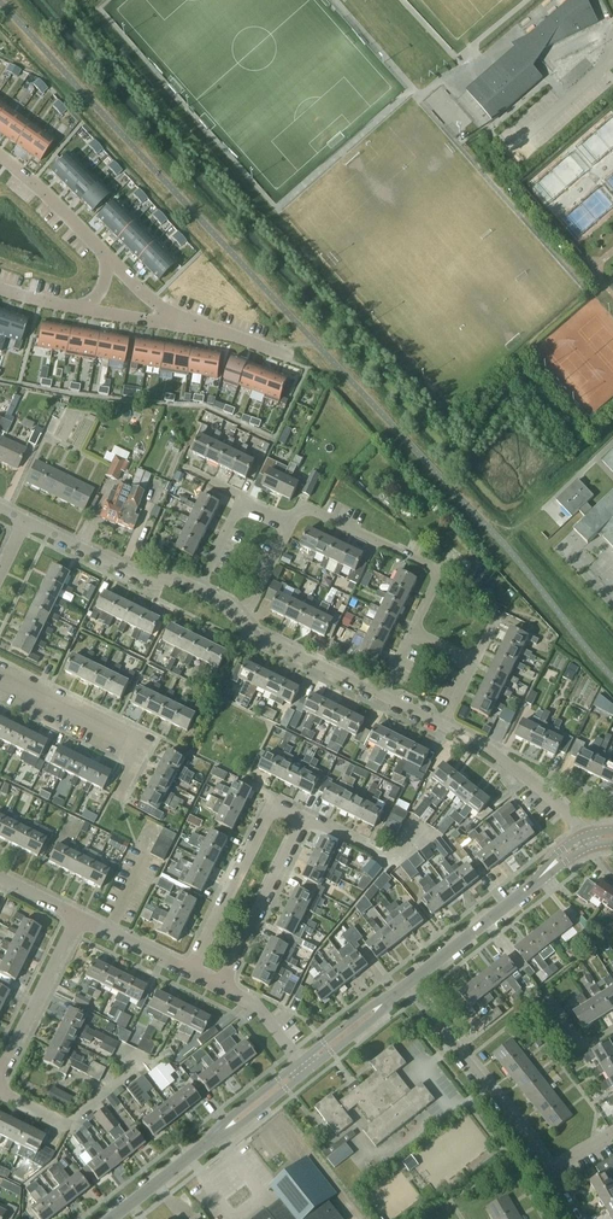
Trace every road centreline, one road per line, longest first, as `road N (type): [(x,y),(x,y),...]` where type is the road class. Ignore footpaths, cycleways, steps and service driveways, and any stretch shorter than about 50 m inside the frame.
road 1 (residential): [(412,631),(441,571),(301,505),(291,525)]
road 2 (residential): [(546,1171),(406,985)]
road 3 (residential): [(189,973),(274,802),(306,818)]
road 4 (residential): [(117,795),(141,750),(0,680)]
road 5 (residential): [(220,988),(306,818)]
road 6 (residential): [(197,591),(138,576),(25,520)]
road 7 (residential): [(583,837),(539,787),(443,726)]
road 8 (residential): [(0,1076),(79,918)]
road 9 (tertiary): [(406,985),(527,889)]
road 10 (residential): [(381,695),(244,624)]
road 11 (residential): [(107,259),(0,157)]
road 12 (residential): [(290,356),(169,316)]
road 13 (tertiary): [(110,1218),(209,1142)]
road 14 (residential): [(189,973),(79,918)]
road 15 (tertiary): [(300,1061),(209,1142)]
road 16 (tertiary): [(209,1142),(308,1071)]

